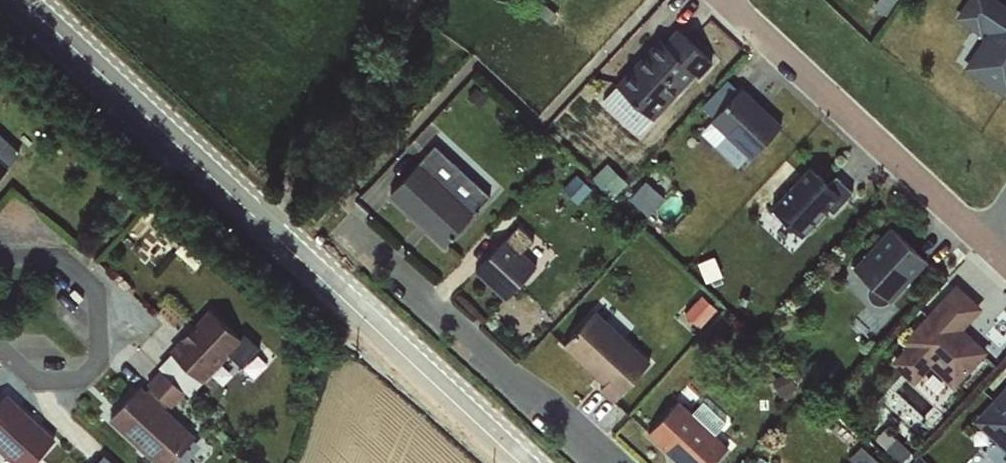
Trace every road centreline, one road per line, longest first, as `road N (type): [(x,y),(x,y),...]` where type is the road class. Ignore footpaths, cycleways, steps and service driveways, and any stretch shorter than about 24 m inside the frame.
road 1 (tertiary): [(519,462),(19,0)]
road 2 (residential): [(616,462),(340,216)]
road 3 (residential): [(998,243),(733,0)]
road 4 (residential): [(0,348),(38,383),(77,385),(95,364),(95,289),(55,255)]

